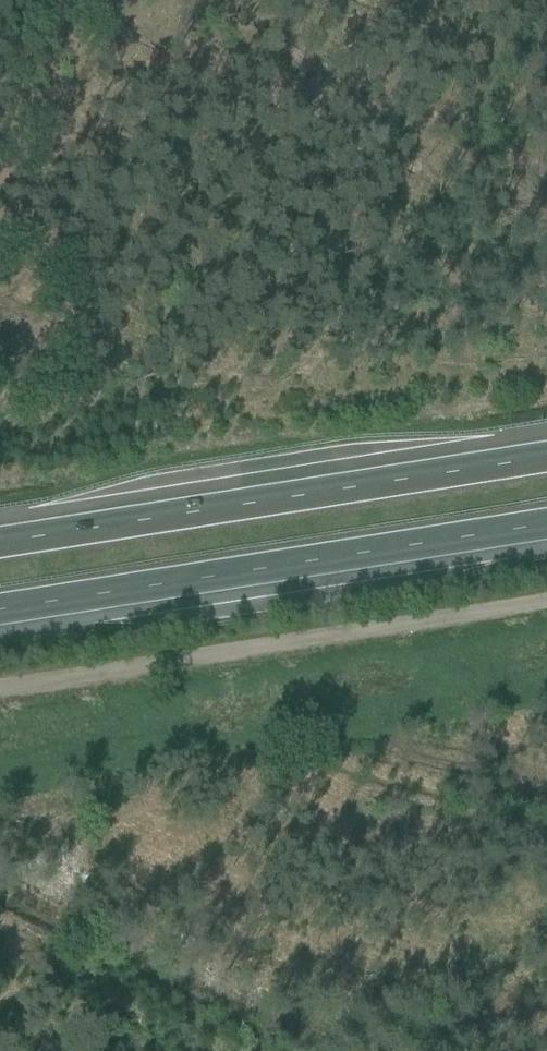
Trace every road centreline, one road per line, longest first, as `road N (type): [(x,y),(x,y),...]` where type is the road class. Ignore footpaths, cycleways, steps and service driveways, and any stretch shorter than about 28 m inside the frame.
road 1 (unclassified): [(0,685),(546,600)]
road 2 (motorway): [(546,457),(0,542)]
road 3 (motorway): [(0,609),(546,524)]

